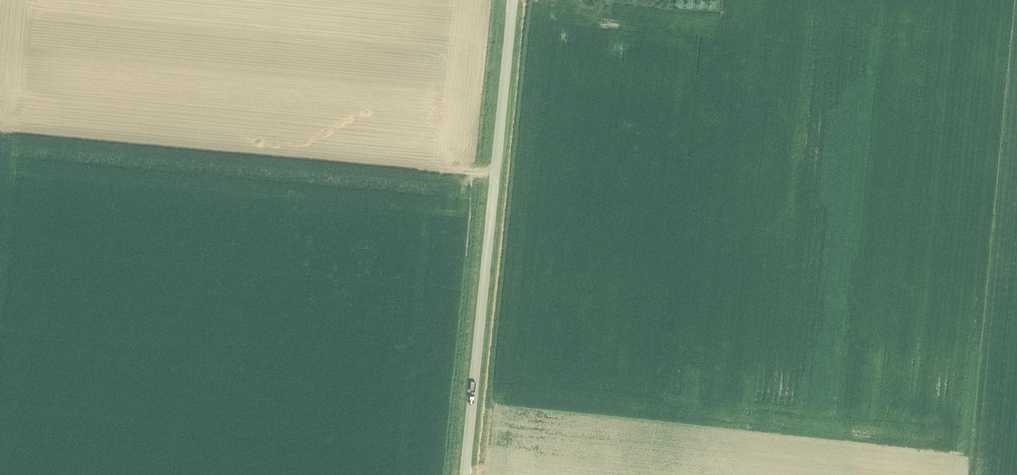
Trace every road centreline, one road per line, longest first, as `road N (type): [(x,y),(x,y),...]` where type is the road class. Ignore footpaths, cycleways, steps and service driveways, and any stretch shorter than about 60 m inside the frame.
road 1 (unclassified): [(465,474),(514,0)]

